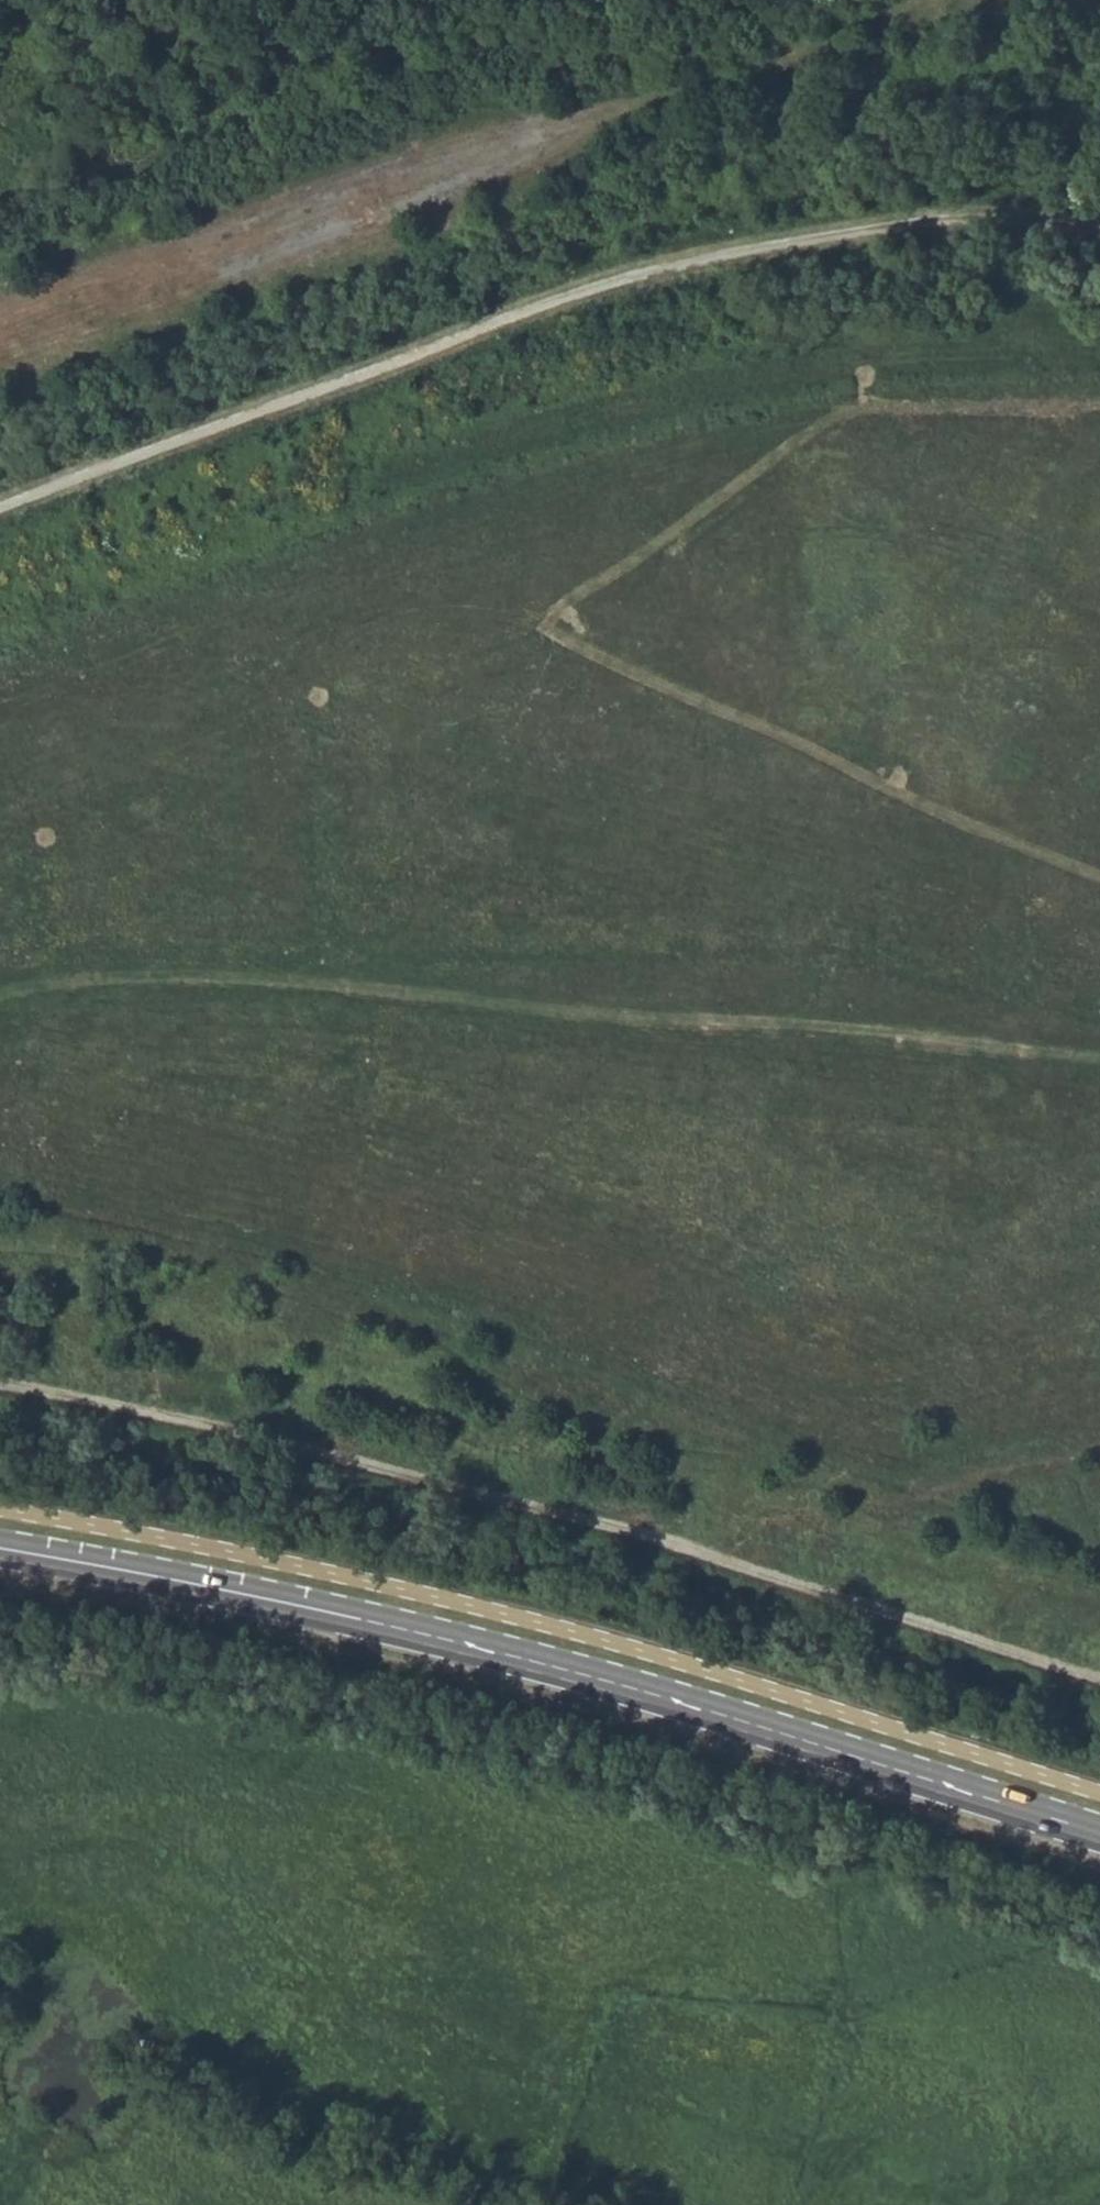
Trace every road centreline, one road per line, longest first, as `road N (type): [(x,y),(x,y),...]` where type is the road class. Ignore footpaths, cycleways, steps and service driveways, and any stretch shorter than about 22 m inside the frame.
road 1 (track): [(0,507),(563,298),(666,268),(985,217),(1099,232)]
road 2 (track): [(1099,1676),(606,1522),(164,1416),(0,1386)]
road 3 (secondary): [(0,1547),(444,1637),(1099,1831)]

